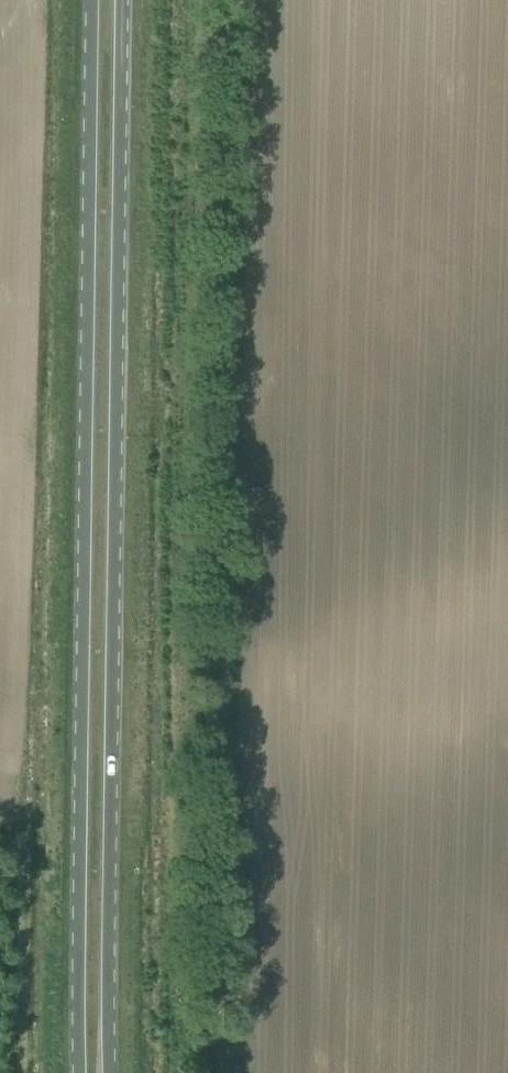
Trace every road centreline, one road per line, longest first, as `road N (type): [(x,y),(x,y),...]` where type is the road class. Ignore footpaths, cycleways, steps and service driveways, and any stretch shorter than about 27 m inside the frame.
road 1 (track): [(216,1072),(231,0)]
road 2 (primary): [(91,0),(79,1072)]
road 3 (primary): [(108,1072),(120,0)]

